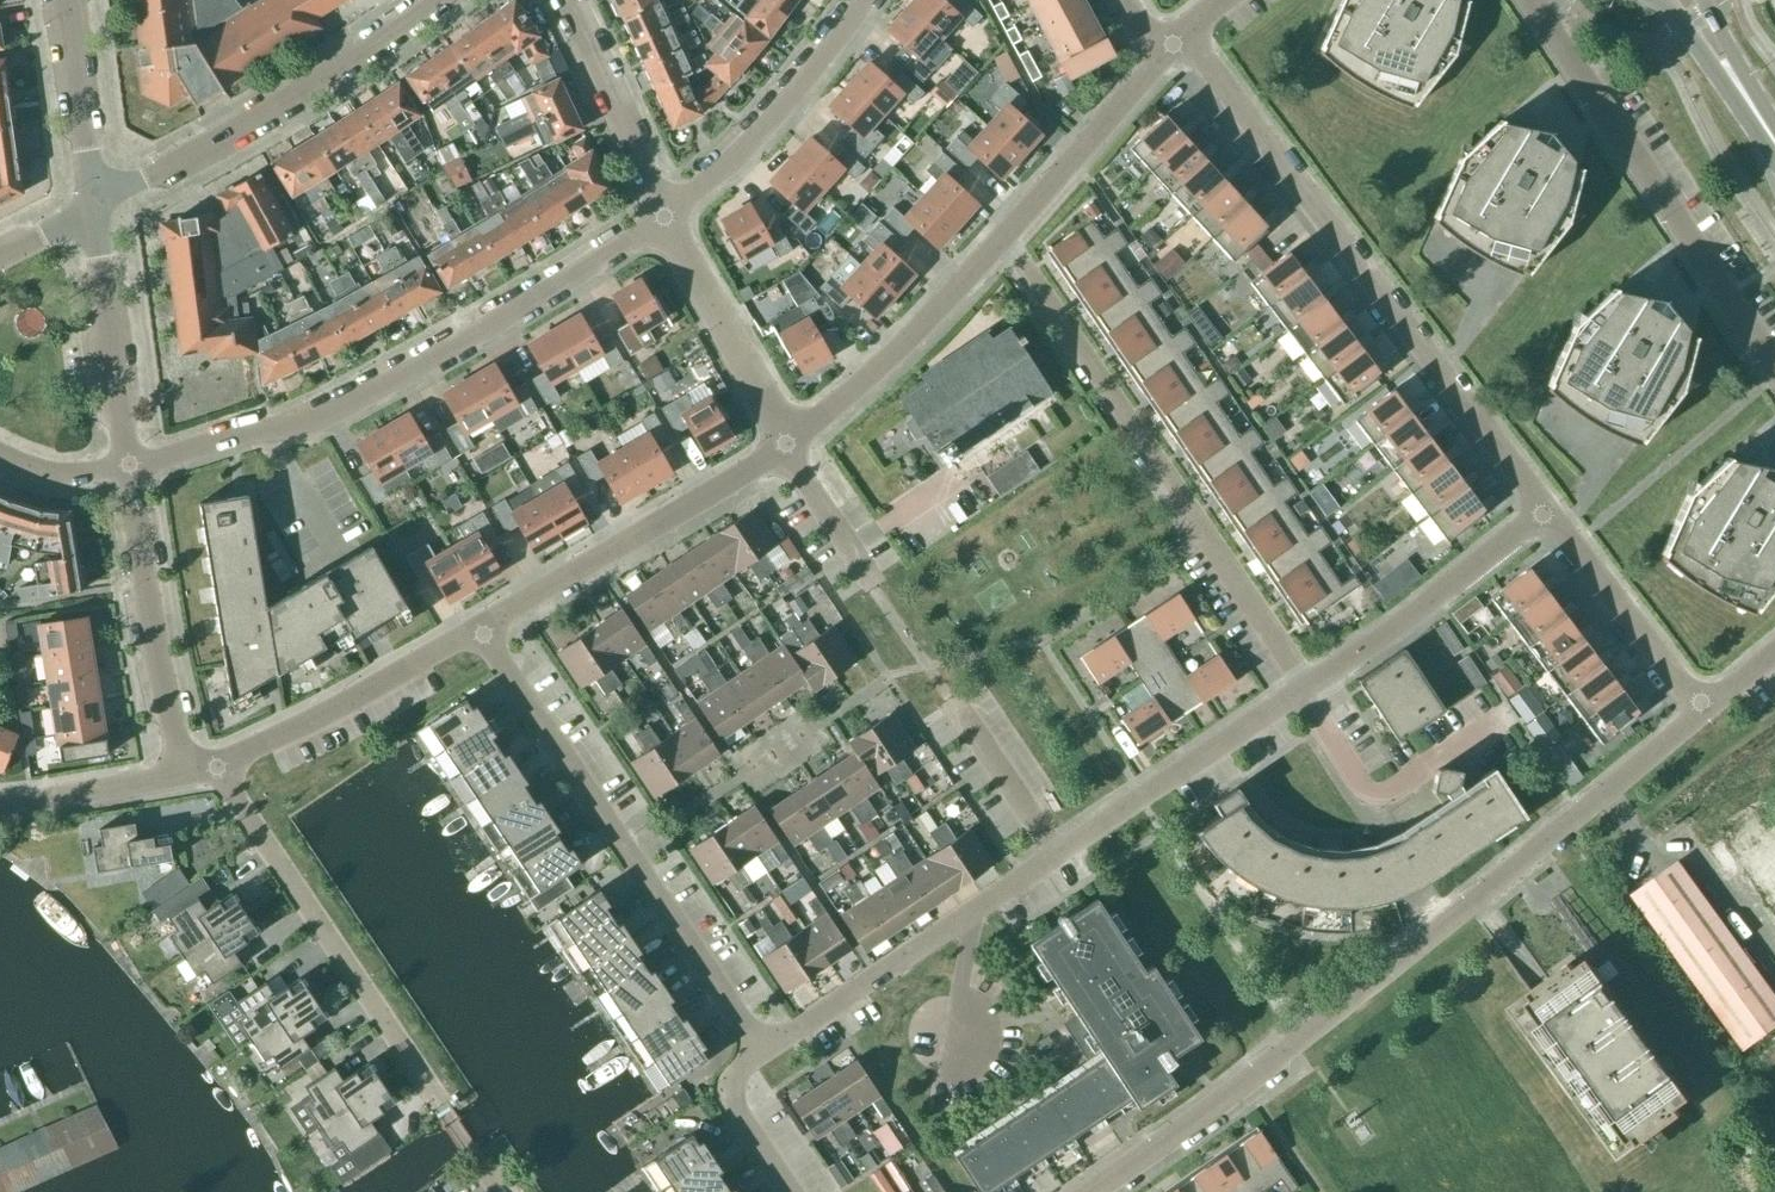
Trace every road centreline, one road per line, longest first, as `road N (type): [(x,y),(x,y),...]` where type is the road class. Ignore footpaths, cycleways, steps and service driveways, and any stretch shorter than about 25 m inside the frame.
road 1 (unclassified): [(1087,1191),(1325,1017),(1706,709)]
road 2 (residential): [(757,1052),(1301,686)]
road 3 (residential): [(128,463),(249,432),(316,425),(670,215)]
road 4 (residential): [(1549,509),(1180,32)]
road 5 (residential): [(1301,686),(1209,534),(1005,236)]
road 6 (unclassified): [(500,1191),(218,768)]
road 7 (residential): [(757,1052),(490,635)]
road 8 (unclassified): [(1774,365),(1529,0)]
road 9 (residential): [(100,201),(431,0)]
road 10 (unclassified): [(490,635),(786,447)]
road 11 (unclassified): [(185,777),(128,463)]
road 12 (residential): [(1301,686),(1382,637),(1549,509)]
road 13 (unclassified): [(786,447),(867,382),(1005,236)]
road 14 (unclassified): [(218,768),(319,725),(490,635)]
road 15 (residential): [(670,215),(731,165),(864,0)]
road 16 (residential): [(1503,719),(1409,783),(1375,795),(1350,776),(1301,686)]
road 17 (unclassified): [(128,463),(100,201)]
road 18 (residential): [(786,447),(670,215)]
road 19 (residential): [(1706,709),(1549,509)]
road 20 (residential): [(670,215),(559,0)]
road 21 (unclassified): [(1005,236),(1158,57)]
road 22 (unclassified): [(100,201),(65,0)]
road 23 (unclassified): [(185,777),(0,805)]
road 24 (residential): [(791,1191),(735,1104),(740,1074),(757,1052)]
road 25 (secondary): [(1664,0),(1729,93),(1763,124)]
road 26 (secondary): [(1763,124),(1704,0)]
road 27 (residential): [(128,463),(59,472),(0,450)]

